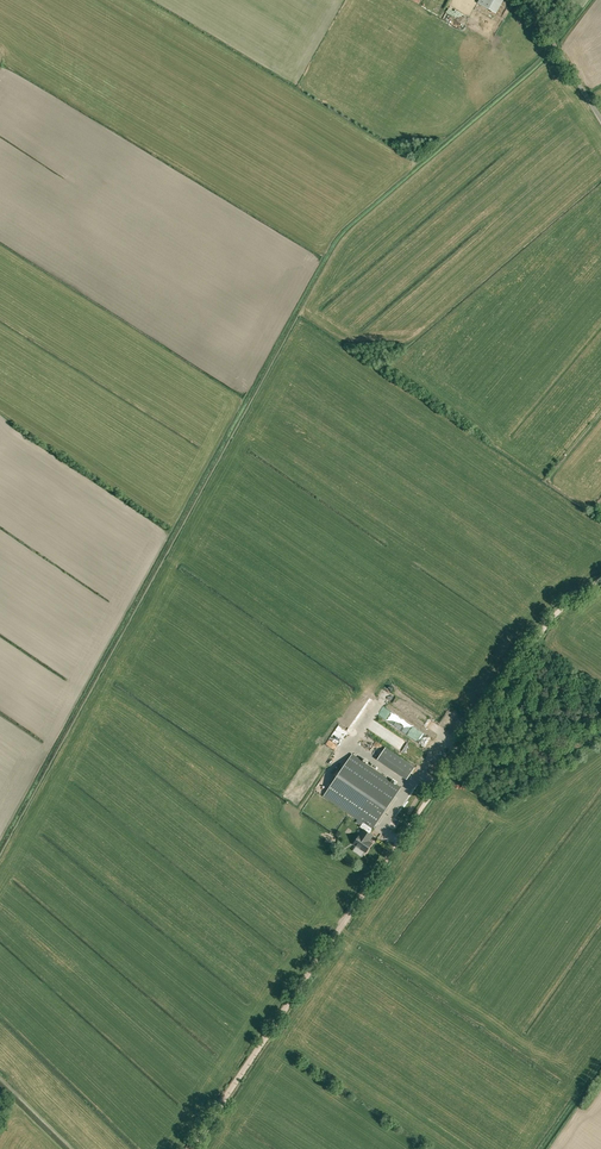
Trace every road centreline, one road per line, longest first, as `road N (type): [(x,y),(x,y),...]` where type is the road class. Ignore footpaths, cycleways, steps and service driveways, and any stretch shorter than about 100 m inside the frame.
road 1 (track): [(189,1148),(544,629),(600,579)]
road 2 (unclassified): [(600,119),(524,0)]

